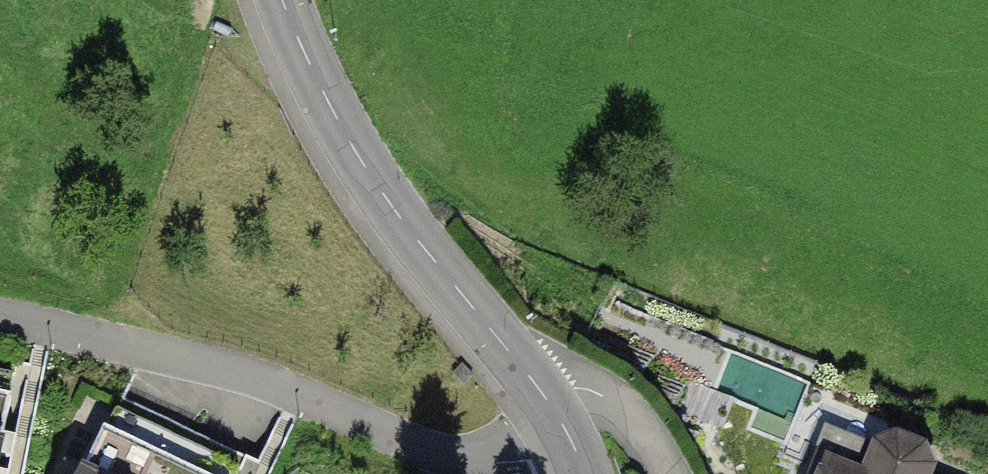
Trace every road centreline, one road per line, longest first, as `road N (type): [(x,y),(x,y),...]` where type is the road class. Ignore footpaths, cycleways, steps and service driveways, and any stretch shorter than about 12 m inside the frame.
road 1 (residential): [(554,407),(498,442),(444,452),(224,369),(0,319)]
road 2 (residential): [(554,407),(380,194),(331,115),(279,0)]
road 3 (residential): [(554,407),(582,398),(625,407),(668,473)]

